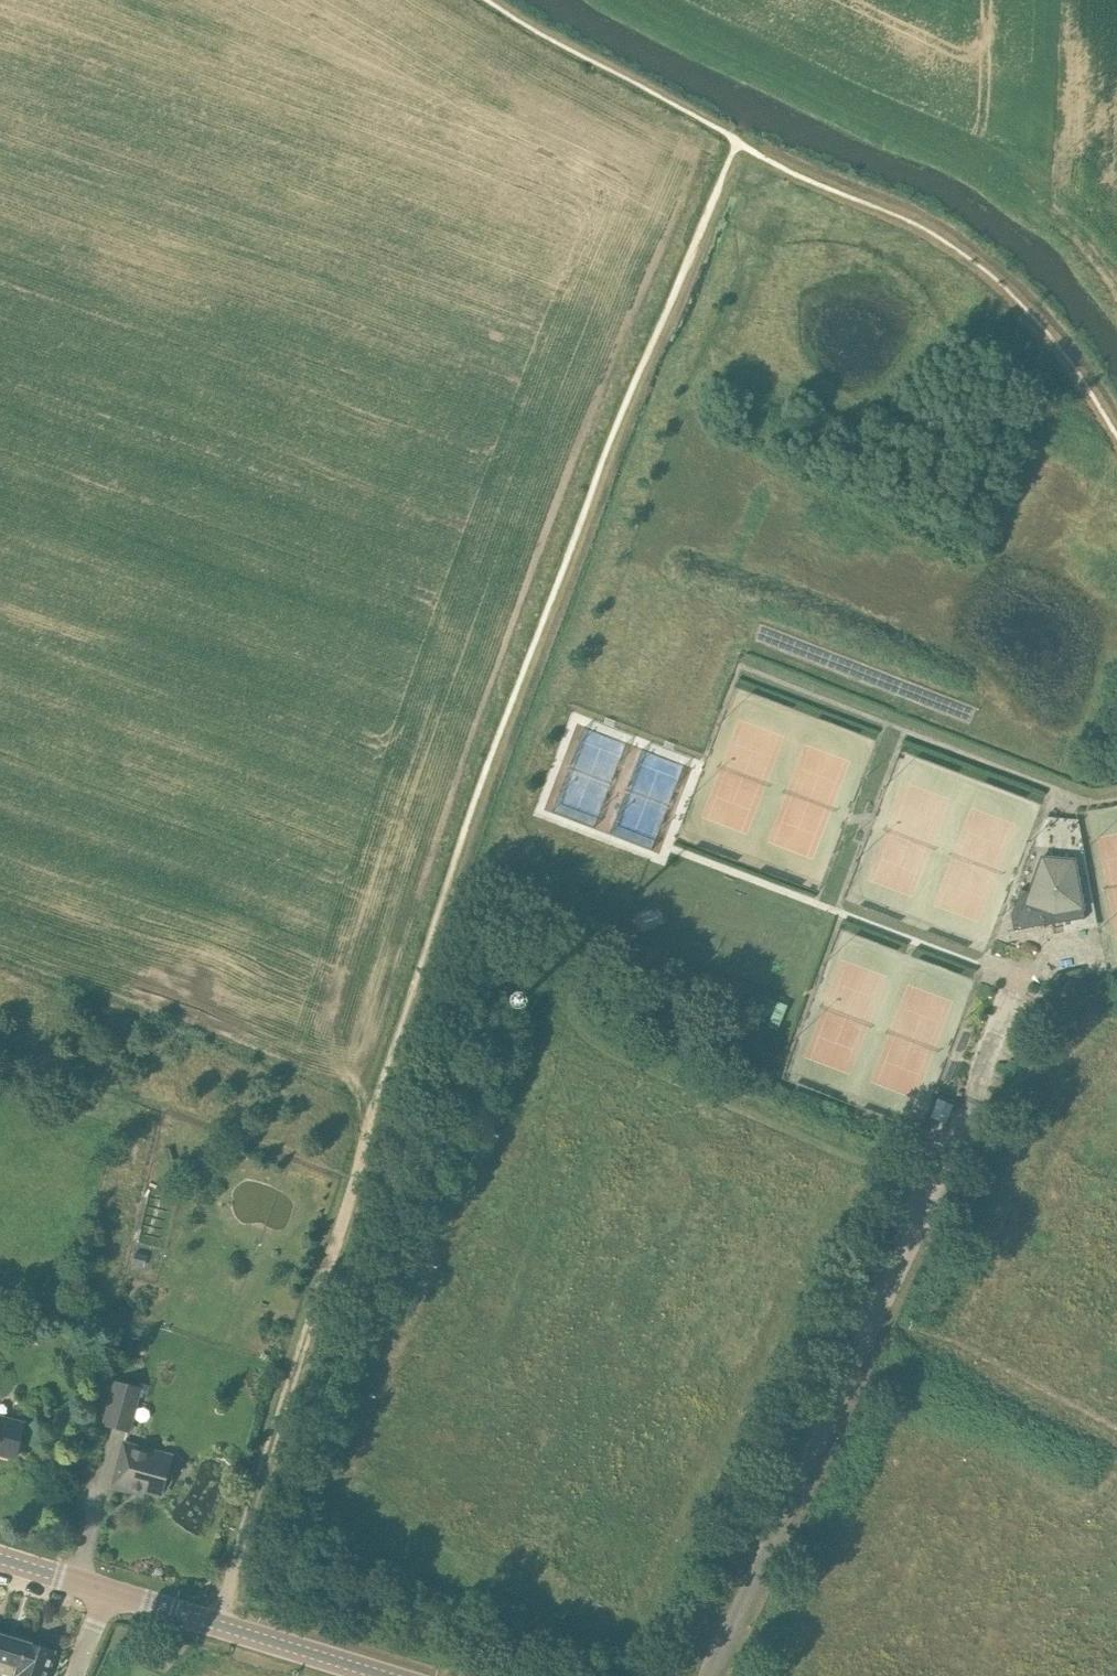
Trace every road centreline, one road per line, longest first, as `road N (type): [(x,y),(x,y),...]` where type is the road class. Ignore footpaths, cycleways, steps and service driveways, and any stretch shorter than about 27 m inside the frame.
road 1 (tertiary): [(397,1675),(107,1595)]

